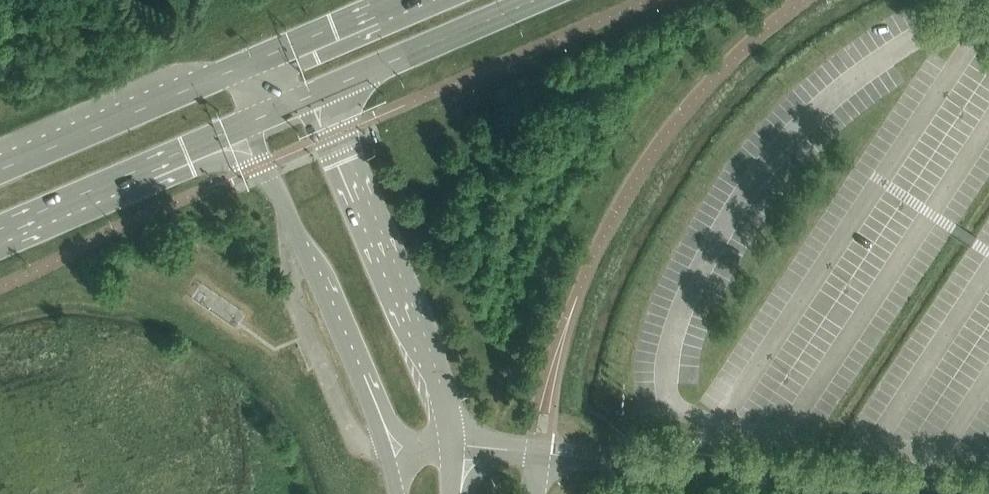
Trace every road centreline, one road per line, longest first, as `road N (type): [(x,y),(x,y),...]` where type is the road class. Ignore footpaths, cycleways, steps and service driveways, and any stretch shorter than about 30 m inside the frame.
road 1 (unclassified): [(448,447),(425,357),(335,135),(309,94)]
road 2 (unclassified): [(247,123),(385,450)]
road 3 (primary): [(256,58),(0,169)]
road 4 (primary): [(0,229),(247,123)]
road 5 (primary): [(309,94),(530,0)]
road 6 (primary): [(393,0),(256,58)]

